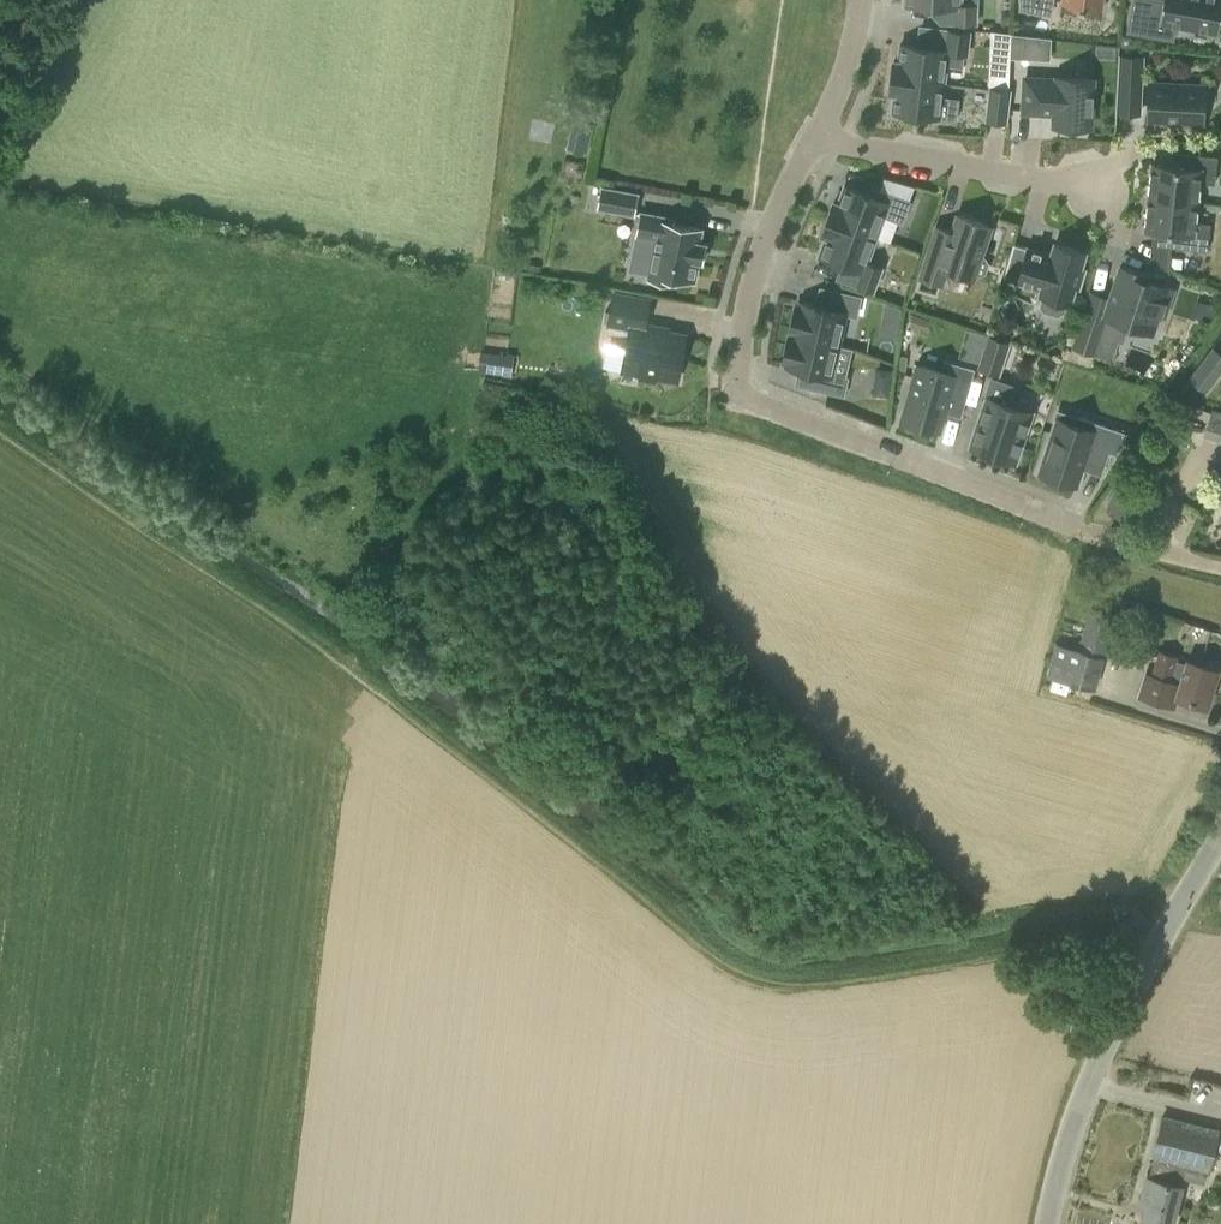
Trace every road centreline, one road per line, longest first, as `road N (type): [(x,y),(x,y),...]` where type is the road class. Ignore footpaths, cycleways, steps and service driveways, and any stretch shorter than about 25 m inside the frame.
road 1 (residential): [(1077,529),(747,404),(737,386),(742,314),(760,252),(815,139)]
road 2 (tertiary): [(1047,1223),(1087,1086),(1220,831)]
road 3 (residential): [(815,139),(1117,200)]
road 4 (residential): [(815,139),(842,78),(861,0)]

